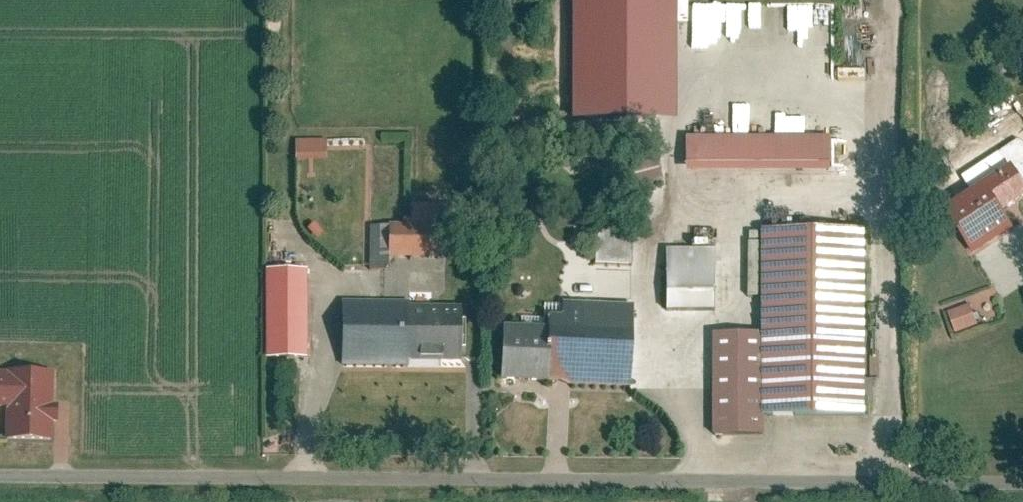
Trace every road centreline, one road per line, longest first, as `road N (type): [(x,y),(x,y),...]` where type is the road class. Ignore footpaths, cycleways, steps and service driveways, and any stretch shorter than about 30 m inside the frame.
road 1 (unclassified): [(0,474),(1022,474)]
road 2 (track): [(866,474),(875,0)]

